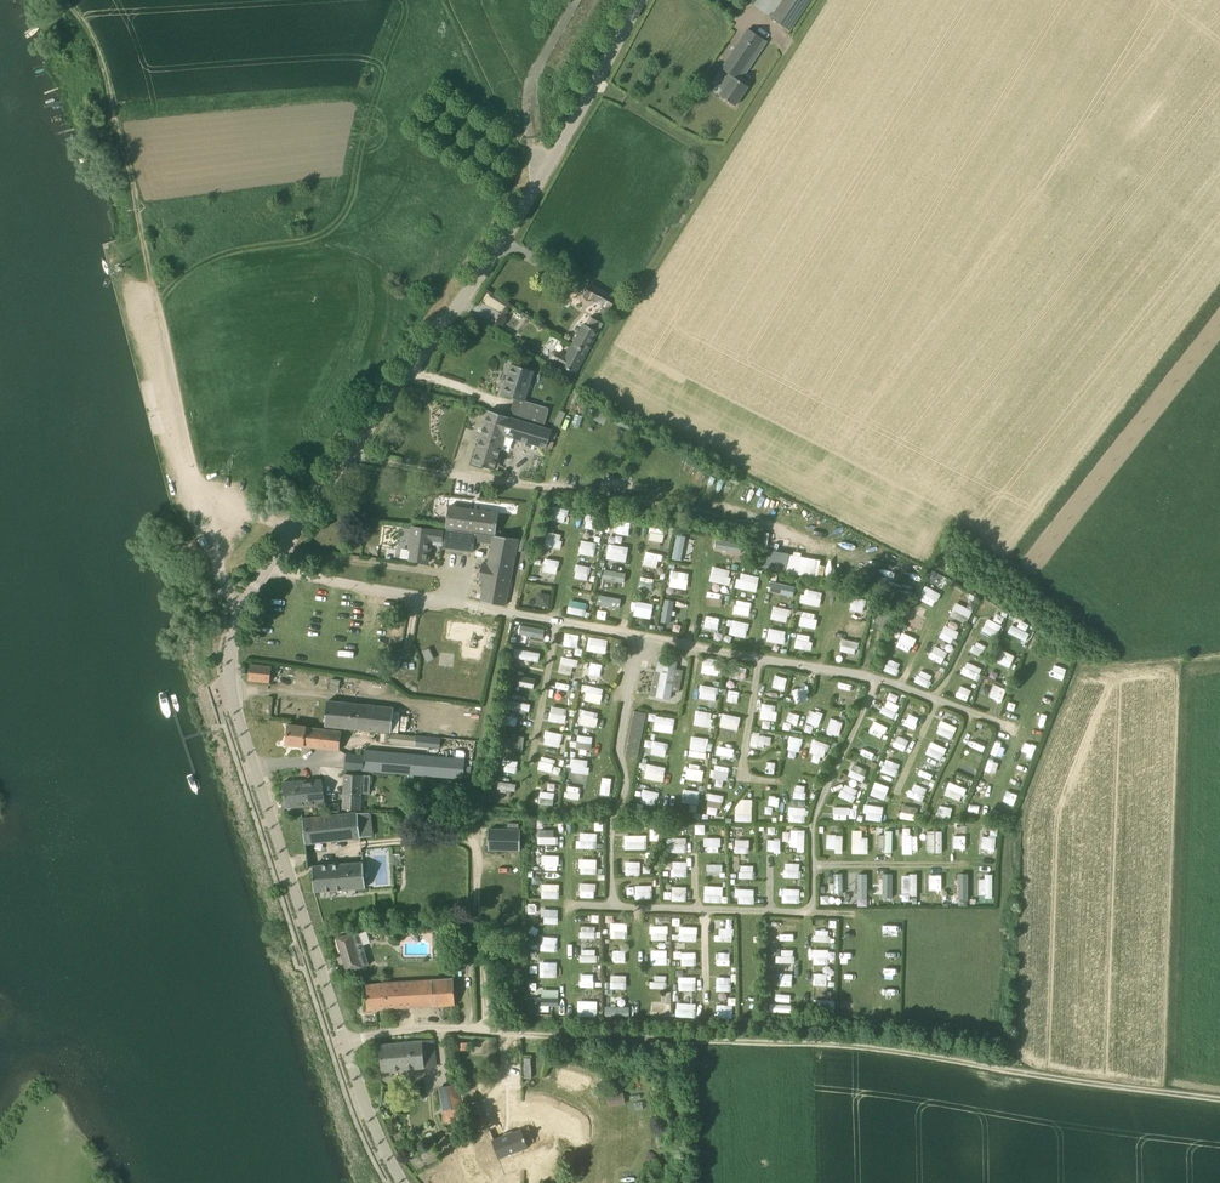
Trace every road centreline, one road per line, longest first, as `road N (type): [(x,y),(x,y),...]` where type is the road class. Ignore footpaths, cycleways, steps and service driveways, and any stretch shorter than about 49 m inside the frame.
road 1 (unclassified): [(347,1049),(234,700),(236,613),(544,180),(640,0)]
road 2 (track): [(489,1036),(850,1045),(1014,1073)]
road 3 (track): [(145,299),(151,276),(104,68),(66,0)]
road 4 (track): [(1014,1073),(1219,1104)]
road 5 (unclassified): [(402,1182),(347,1049)]
road 6 (unclassified): [(347,1049),(442,1033),(489,1036)]

